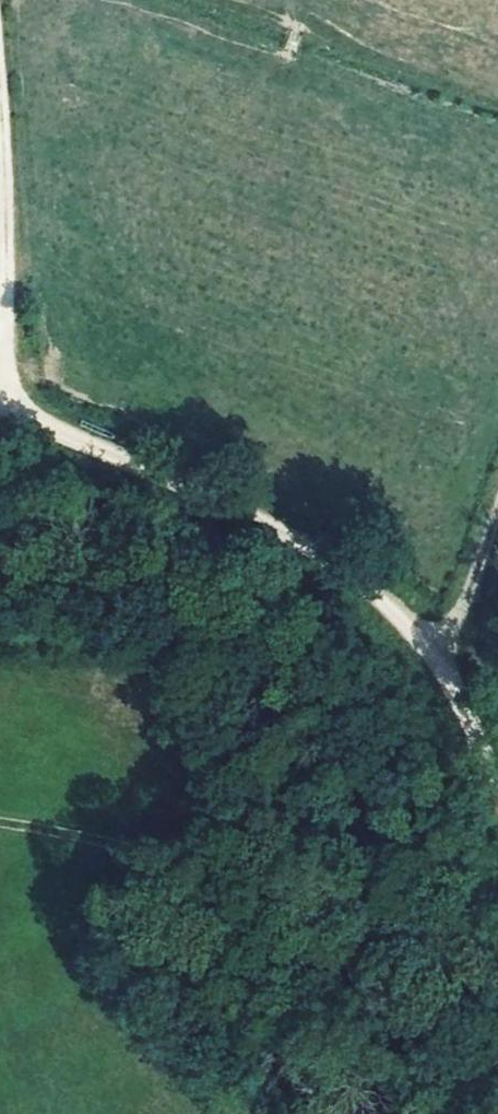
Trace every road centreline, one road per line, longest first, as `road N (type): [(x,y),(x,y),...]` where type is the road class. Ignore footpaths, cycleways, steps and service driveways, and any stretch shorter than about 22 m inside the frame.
road 1 (track): [(497,794),(429,650),(318,547),(134,458),(0,413)]
road 2 (track): [(425,1113),(382,1024),(301,893),(93,835),(0,825)]
road 3 (unclassified): [(497,1108),(382,1024)]
road 4 (track): [(382,1024),(497,1106)]

